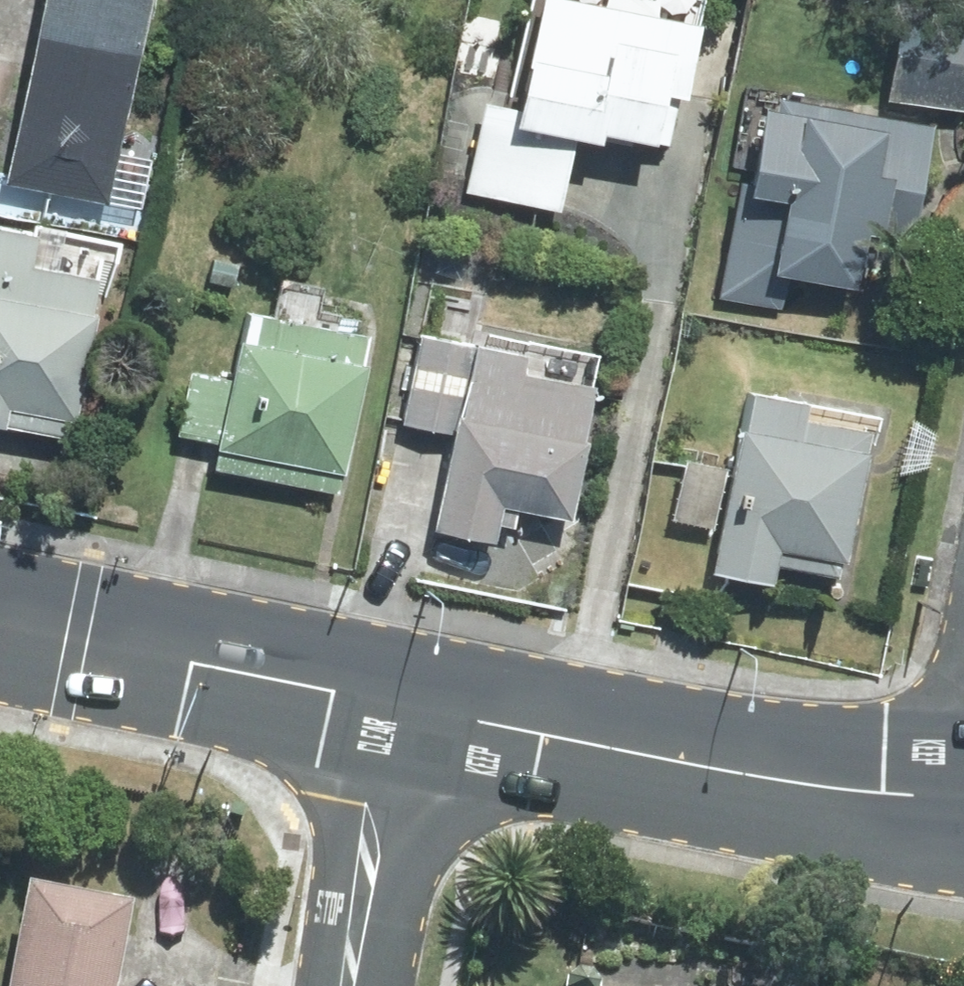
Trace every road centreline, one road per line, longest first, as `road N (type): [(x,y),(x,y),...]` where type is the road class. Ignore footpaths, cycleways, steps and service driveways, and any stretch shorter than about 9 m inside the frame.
road 1 (secondary): [(410,709),(743,776),(963,802)]
road 2 (secondary): [(0,623),(410,709)]
road 3 (residential): [(356,985),(410,709)]

